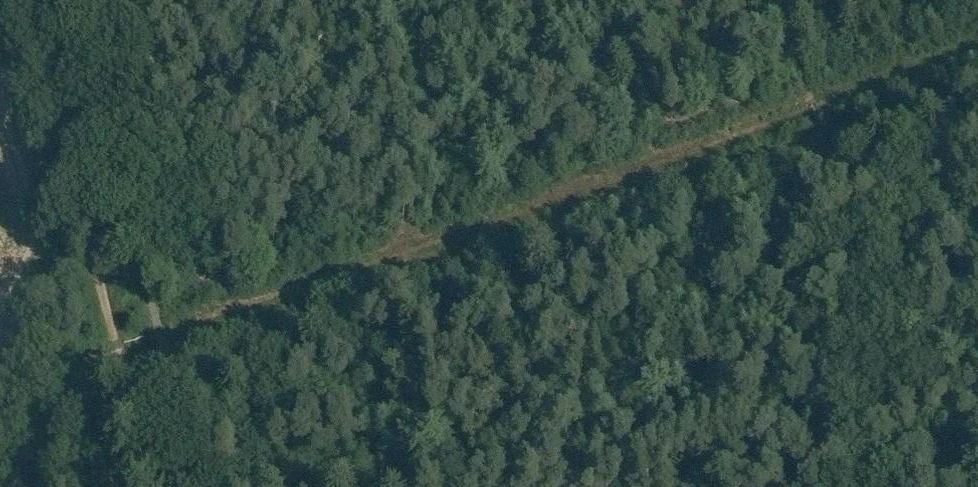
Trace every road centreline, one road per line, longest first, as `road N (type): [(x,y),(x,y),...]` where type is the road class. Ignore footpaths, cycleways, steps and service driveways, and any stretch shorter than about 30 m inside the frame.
road 1 (track): [(153,486),(24,0)]
road 2 (track): [(806,149),(454,256)]
road 3 (track): [(454,256),(121,367)]
road 4 (track): [(977,92),(806,149)]
road 5 (track): [(91,253),(61,264),(0,383)]

